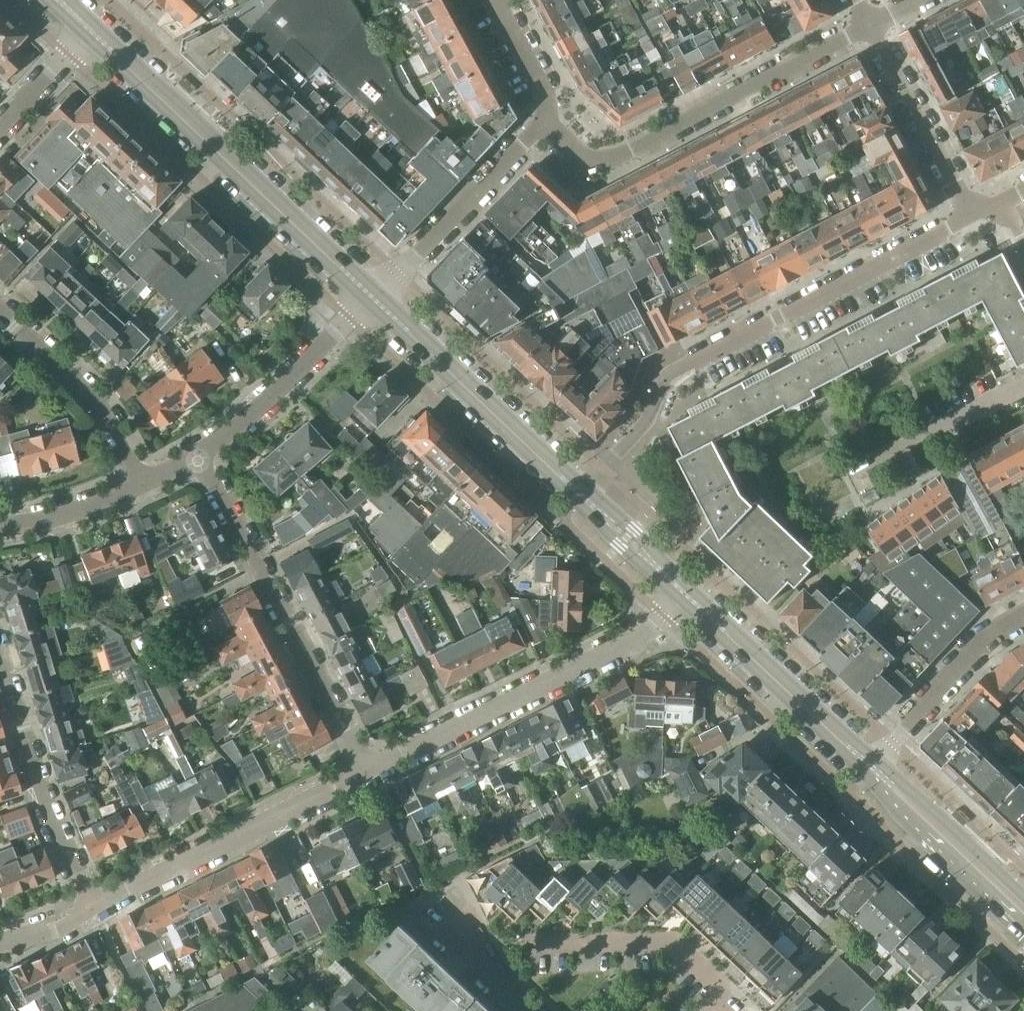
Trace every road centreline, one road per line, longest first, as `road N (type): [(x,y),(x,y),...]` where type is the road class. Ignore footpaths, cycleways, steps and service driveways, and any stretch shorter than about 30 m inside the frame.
road 1 (residential): [(970,213),(692,369),(579,496)]
road 2 (secondary): [(371,296),(91,31)]
road 3 (residential): [(688,596),(634,639),(362,771)]
road 4 (residential): [(554,112),(585,156),(613,160),(867,27)]
road 5 (residential): [(362,771),(196,457)]
road 6 (residential): [(362,771),(91,907)]
road 7 (secondary): [(579,496),(371,296)]
road 8 (residential): [(91,907),(44,800),(0,662)]
road 9 (residential): [(371,296),(554,112)]
road 10 (secondary): [(872,769),(688,596)]
road 11 (residential): [(196,457),(271,398),(371,296)]
road 12 (residential): [(720,1010),(718,983),(673,941),(525,942)]
road 13 (residential): [(141,483),(93,398),(0,311)]
road 14 (residential): [(872,769),(986,639),(1023,619)]
road 15 (residential): [(970,213),(867,27)]
road 16 (secondary): [(1023,917),(872,769)]
road 17 (residential): [(0,526),(67,512),(141,483)]
road 18 (secondary): [(688,596),(579,496)]
road 19 (residential): [(0,130),(91,31)]
road 20 (residential): [(554,112),(497,0)]

